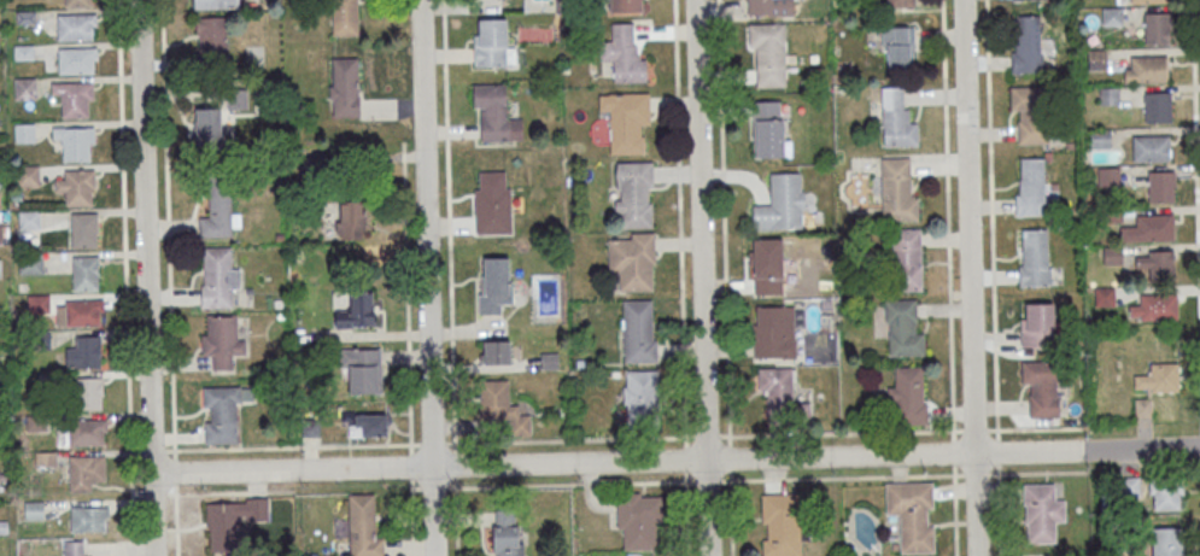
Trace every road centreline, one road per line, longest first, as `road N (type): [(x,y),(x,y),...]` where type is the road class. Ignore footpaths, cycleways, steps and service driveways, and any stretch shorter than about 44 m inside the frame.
road 1 (residential): [(1081,451),(151,474)]
road 2 (residential): [(153,555),(137,0)]
road 3 (residential): [(709,555),(694,0)]
road 4 (residential): [(975,555),(961,0)]
road 5 (residential): [(432,555),(420,0)]

